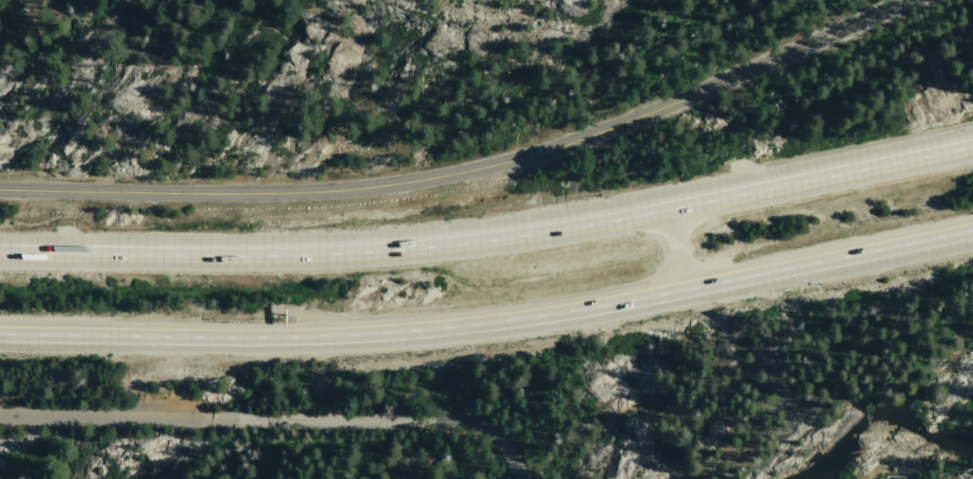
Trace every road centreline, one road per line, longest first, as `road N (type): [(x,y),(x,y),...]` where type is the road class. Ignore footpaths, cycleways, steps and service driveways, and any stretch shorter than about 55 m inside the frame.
road 1 (motorway): [(972,145),(621,217),(435,245),(311,254),(0,254)]
road 2 (motorway): [(0,336),(325,339),(447,329),(972,230)]
road 3 (tertiary): [(0,191),(287,193),(480,168),(596,133),(906,0)]
road 4 (residential): [(521,478),(478,436),(437,424),(204,419)]
road 5 (residential): [(204,419),(0,414)]

